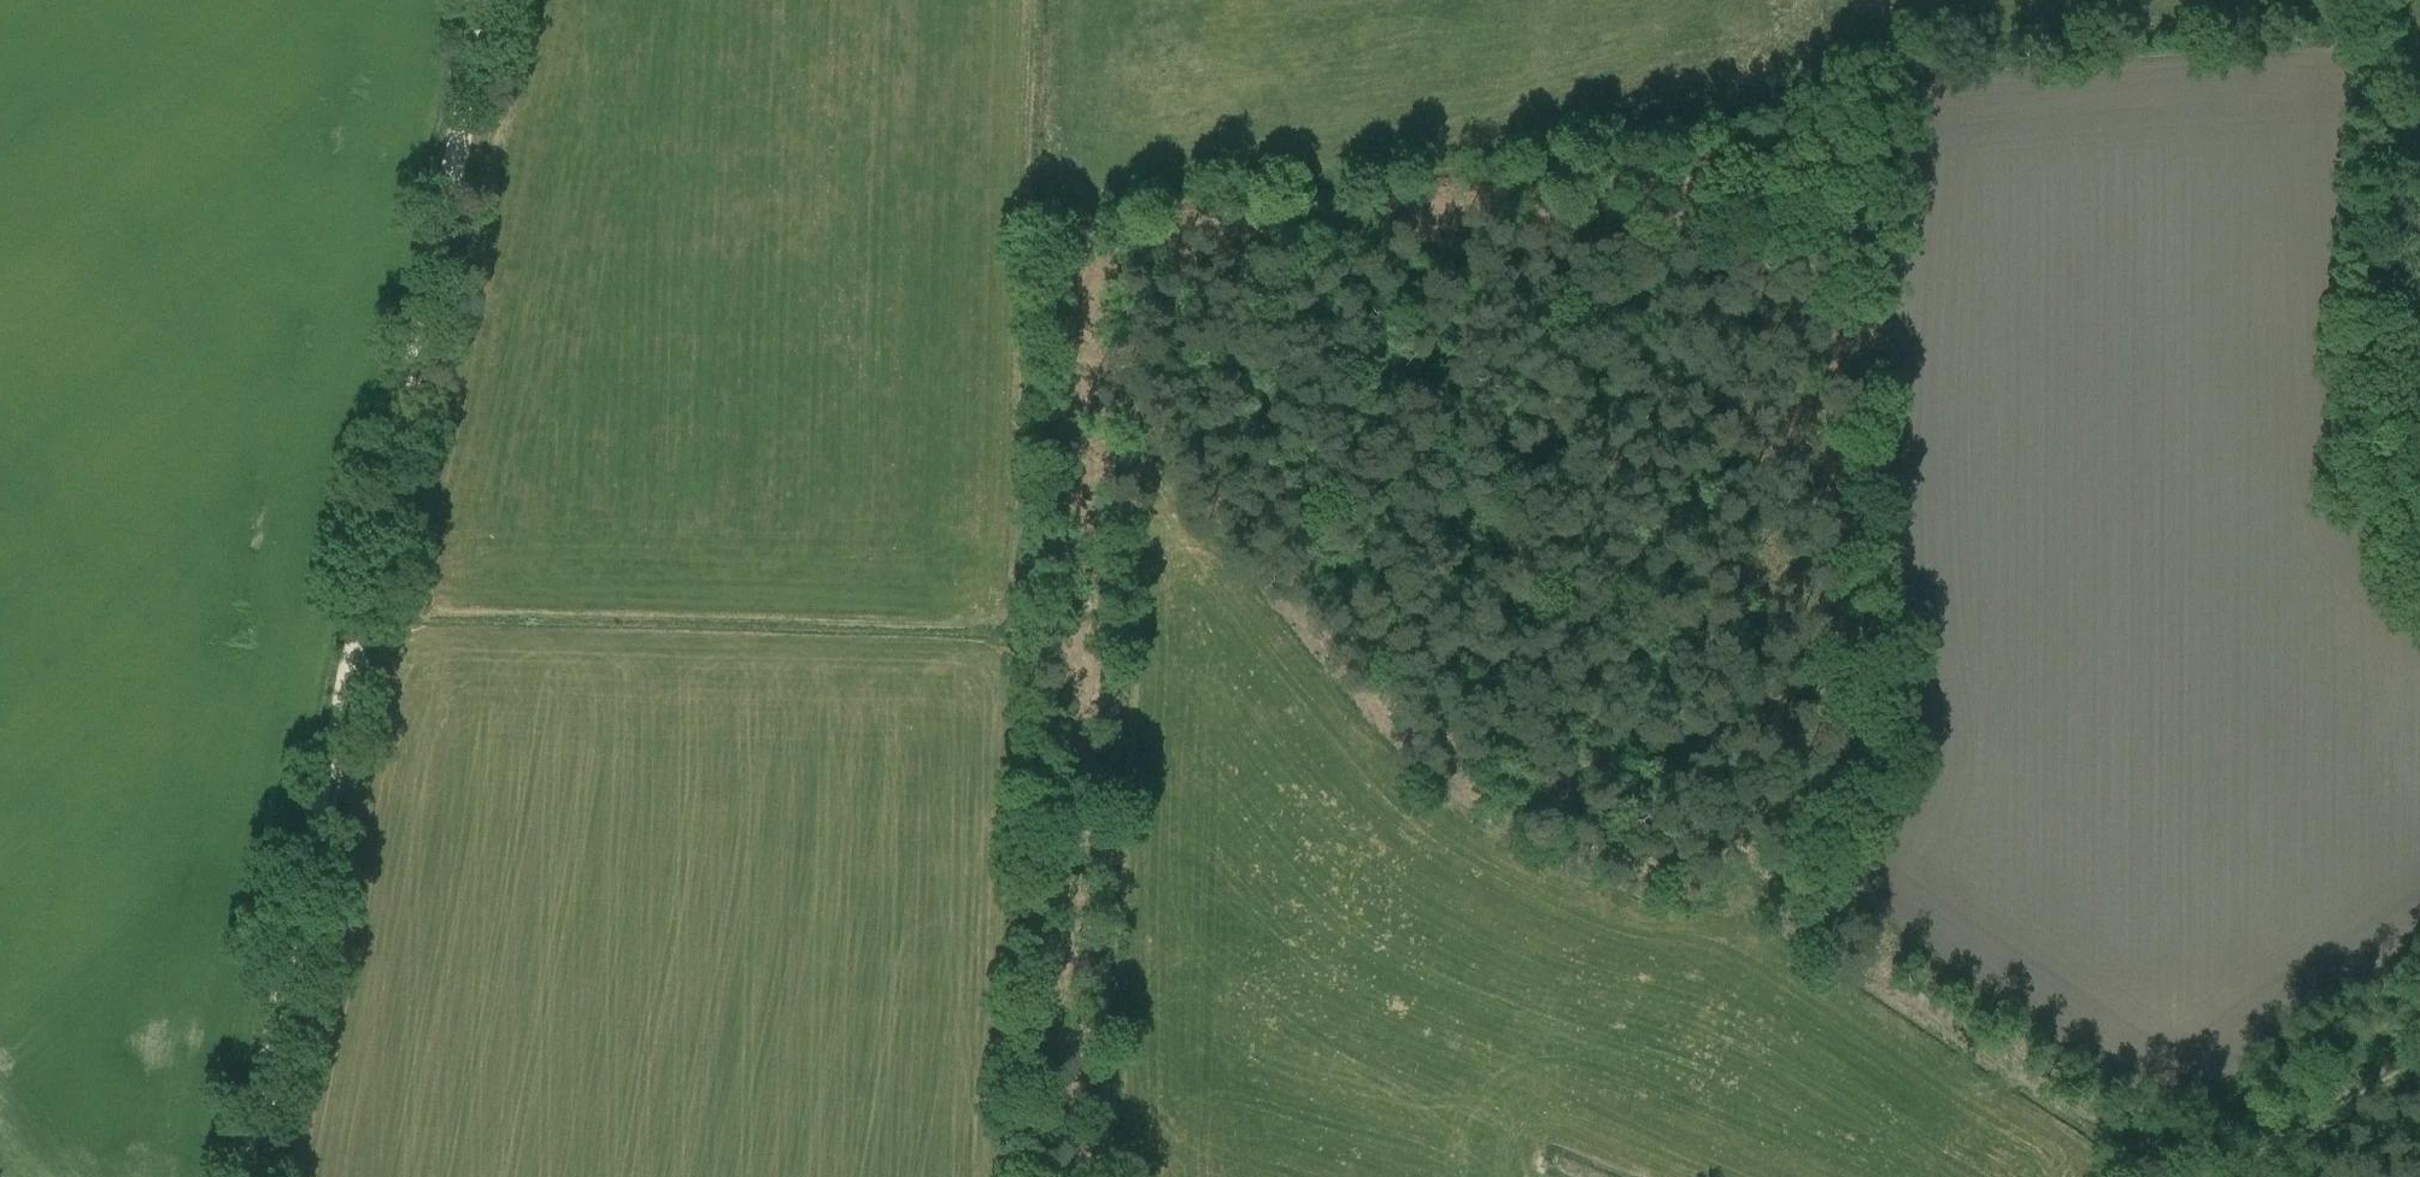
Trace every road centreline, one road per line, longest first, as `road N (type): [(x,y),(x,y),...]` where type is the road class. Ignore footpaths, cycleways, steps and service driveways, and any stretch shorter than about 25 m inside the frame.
road 1 (track): [(247,1176),(485,0)]
road 2 (track): [(2209,1176),(2419,1052)]

